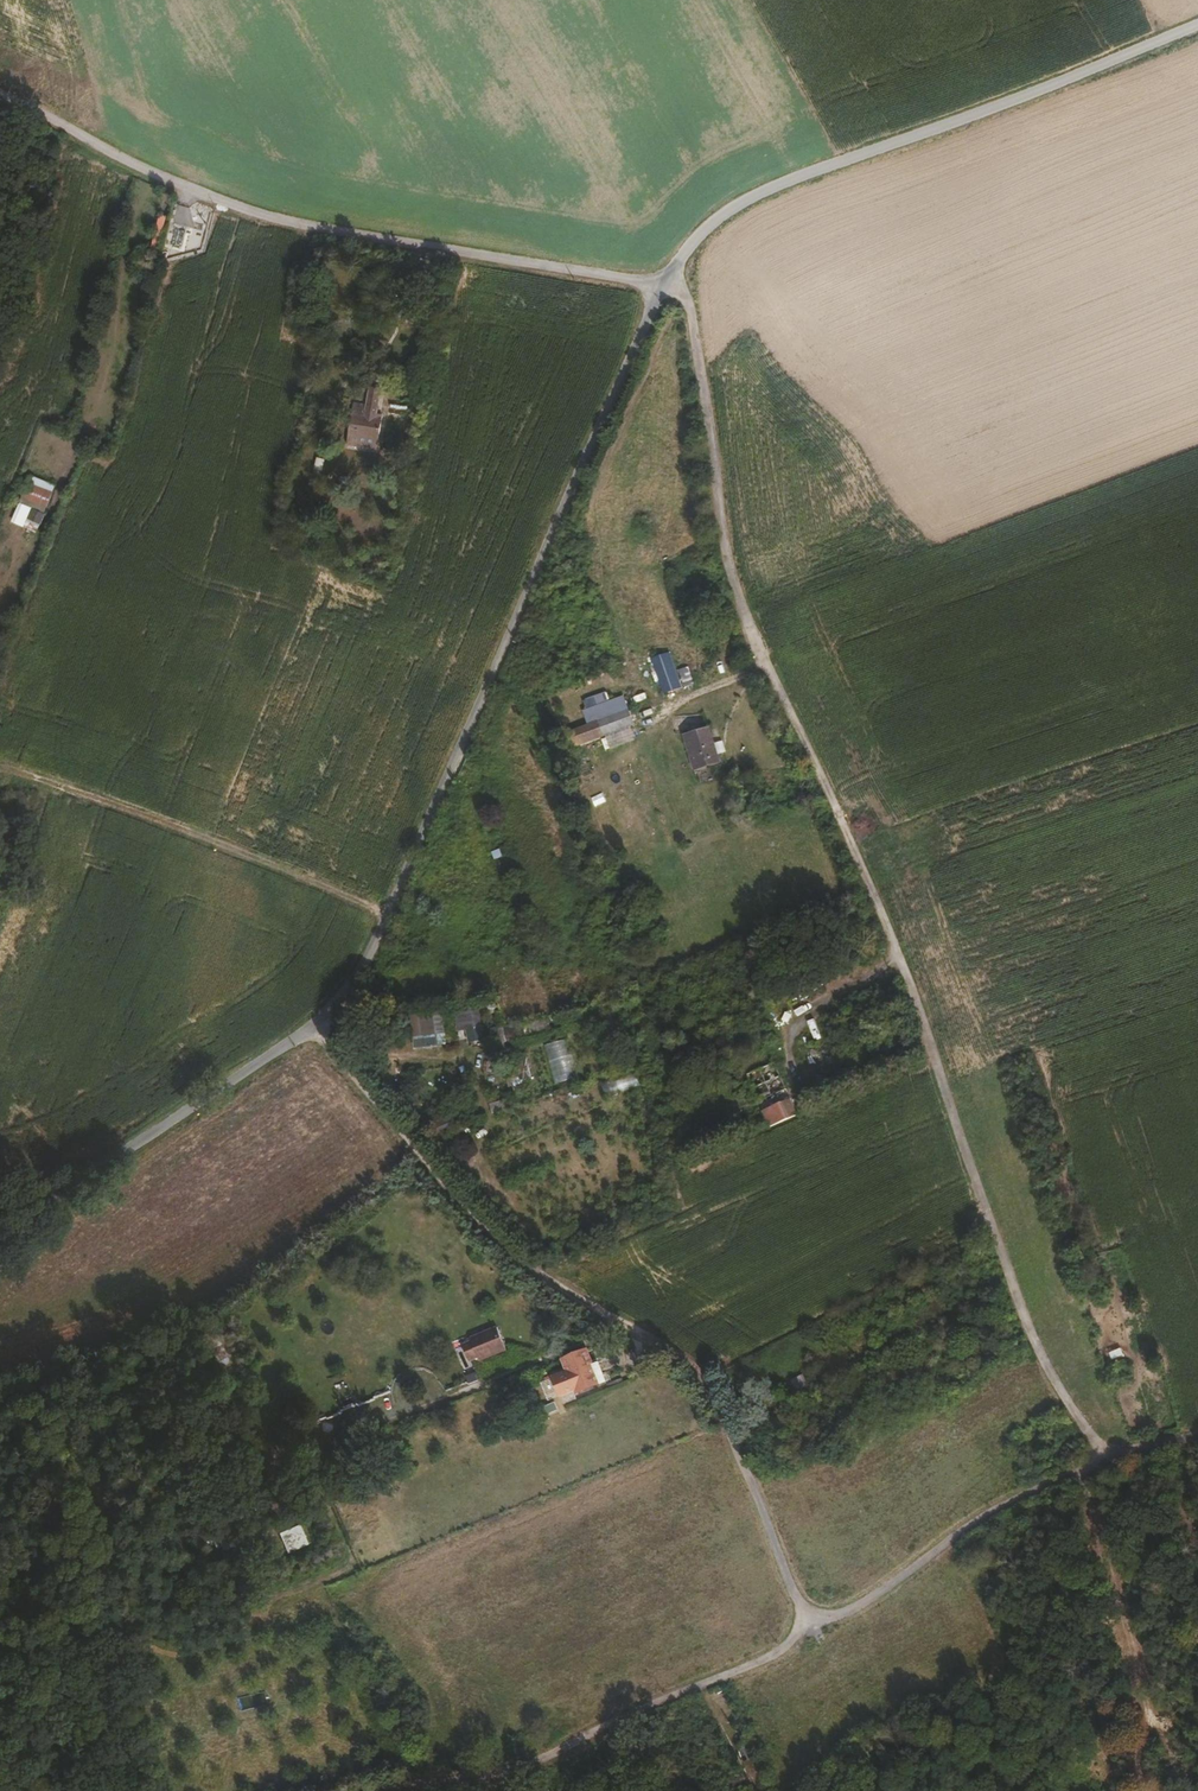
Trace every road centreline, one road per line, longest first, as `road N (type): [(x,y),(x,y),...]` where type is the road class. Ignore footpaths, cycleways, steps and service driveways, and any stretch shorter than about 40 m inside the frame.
road 1 (track): [(1097,1446),(1063,1397),(1012,1290),(905,973),(719,573),(684,300),(661,284),(282,222),(176,185),(0,94)]
road 2 (unclassified): [(0,1223),(305,1033),(355,982),(392,915),(648,312),(691,234),(836,162),(1197,19)]
road 3 (track): [(382,1790),(500,1774),(799,1638),(1005,1504),(1143,1450)]
road 4 (track): [(305,1033),(544,1277),(672,1349),(709,1381),(809,1632)]
road 5 (track): [(392,915),(217,842),(51,782),(0,772)]

